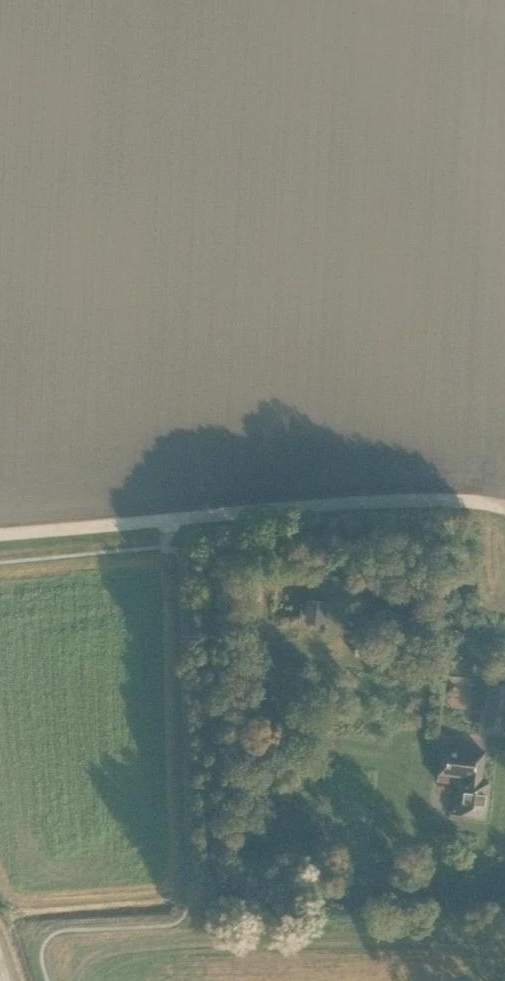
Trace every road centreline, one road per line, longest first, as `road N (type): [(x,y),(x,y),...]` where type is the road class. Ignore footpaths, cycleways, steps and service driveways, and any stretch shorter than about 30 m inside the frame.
road 1 (track): [(0,534),(357,502),(504,507)]

